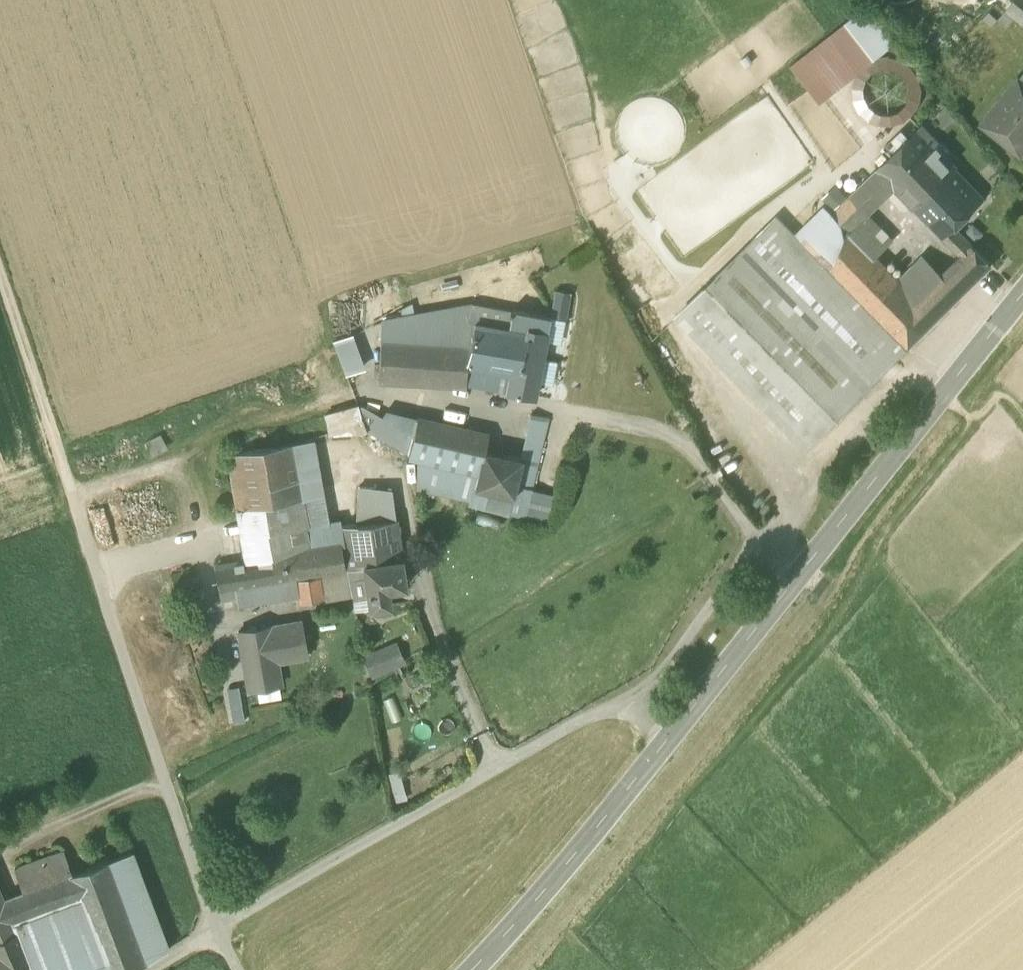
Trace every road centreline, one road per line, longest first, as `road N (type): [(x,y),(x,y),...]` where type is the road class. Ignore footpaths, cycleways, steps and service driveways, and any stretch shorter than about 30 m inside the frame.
road 1 (tertiary): [(666,747),(1022,295)]
road 2 (unclassified): [(215,932),(610,705),(666,747)]
road 3 (track): [(73,502),(215,932)]
road 4 (track): [(73,502),(363,390)]
road 5 (tertiary): [(475,969),(666,747)]
road 6 (track): [(0,286),(73,502)]

